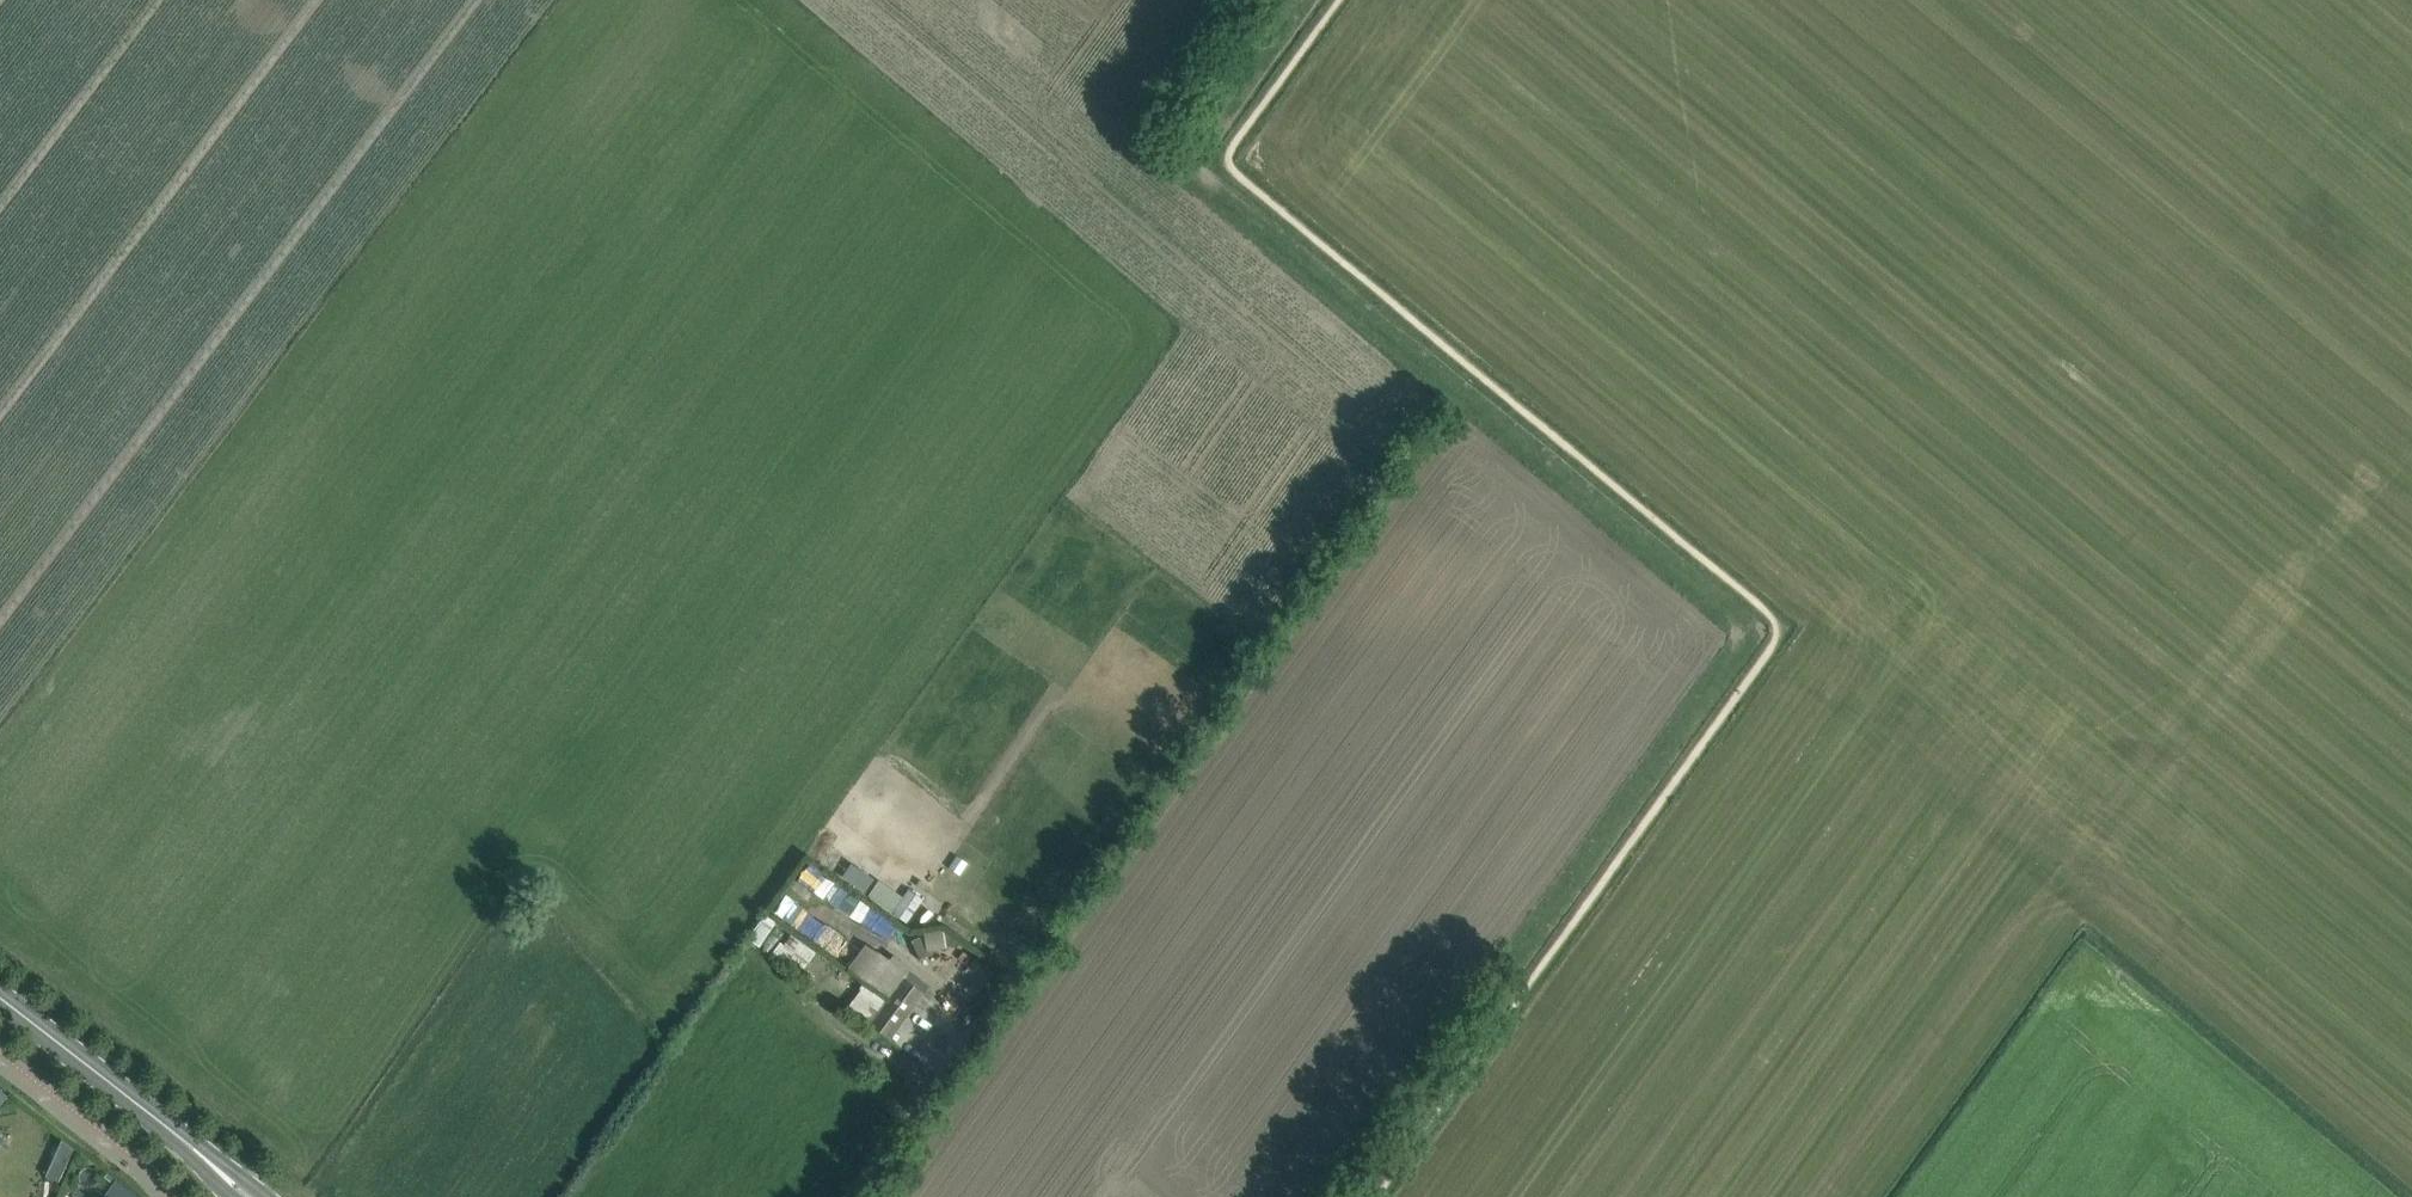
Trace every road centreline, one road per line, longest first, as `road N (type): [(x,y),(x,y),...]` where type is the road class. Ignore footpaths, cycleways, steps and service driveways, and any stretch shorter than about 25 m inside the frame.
road 1 (tertiary): [(253,1196),(0,997)]

